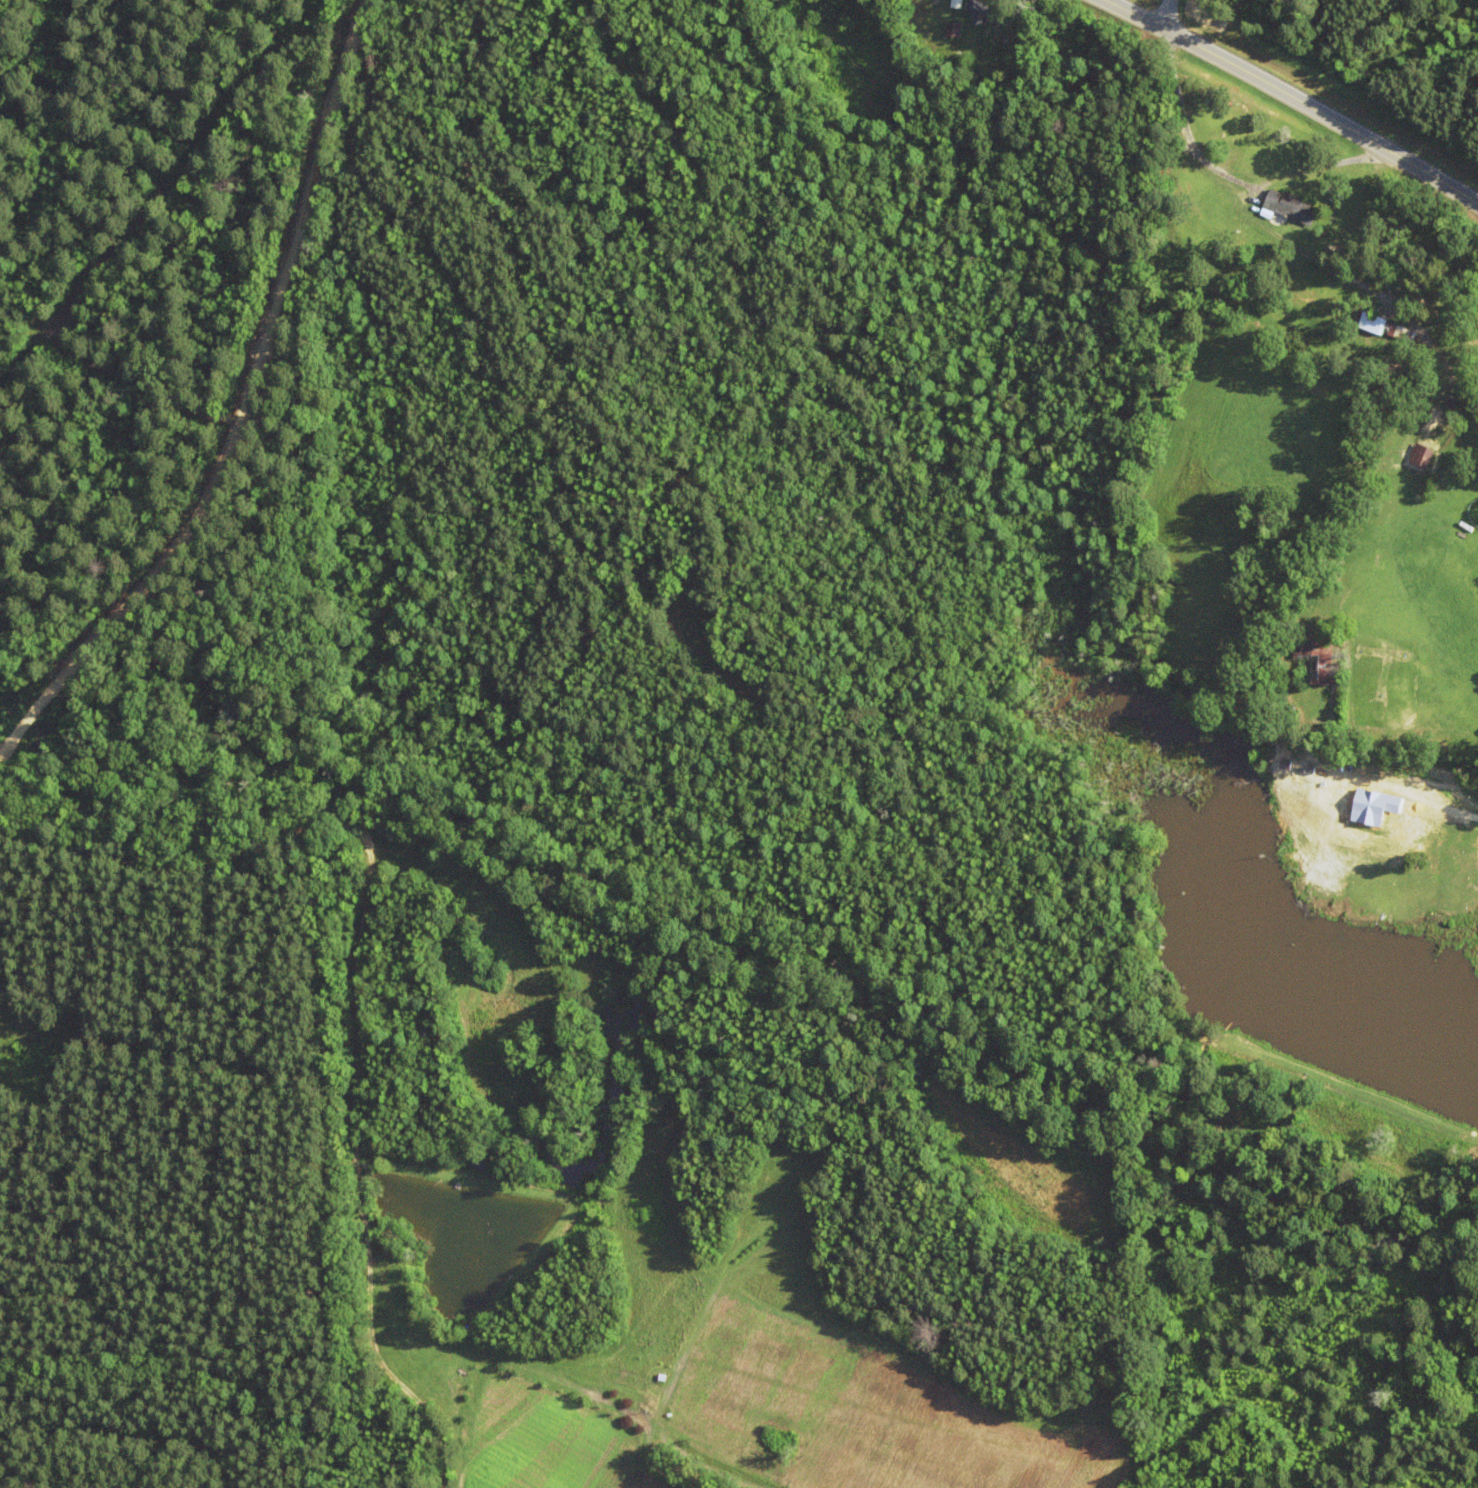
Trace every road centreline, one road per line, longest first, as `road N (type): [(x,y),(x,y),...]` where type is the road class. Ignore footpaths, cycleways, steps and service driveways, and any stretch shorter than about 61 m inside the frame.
road 1 (residential): [(0,767),(41,707),(151,588),(213,497),(370,0)]
road 2 (primary): [(1477,206),(1333,121),(1097,0)]

